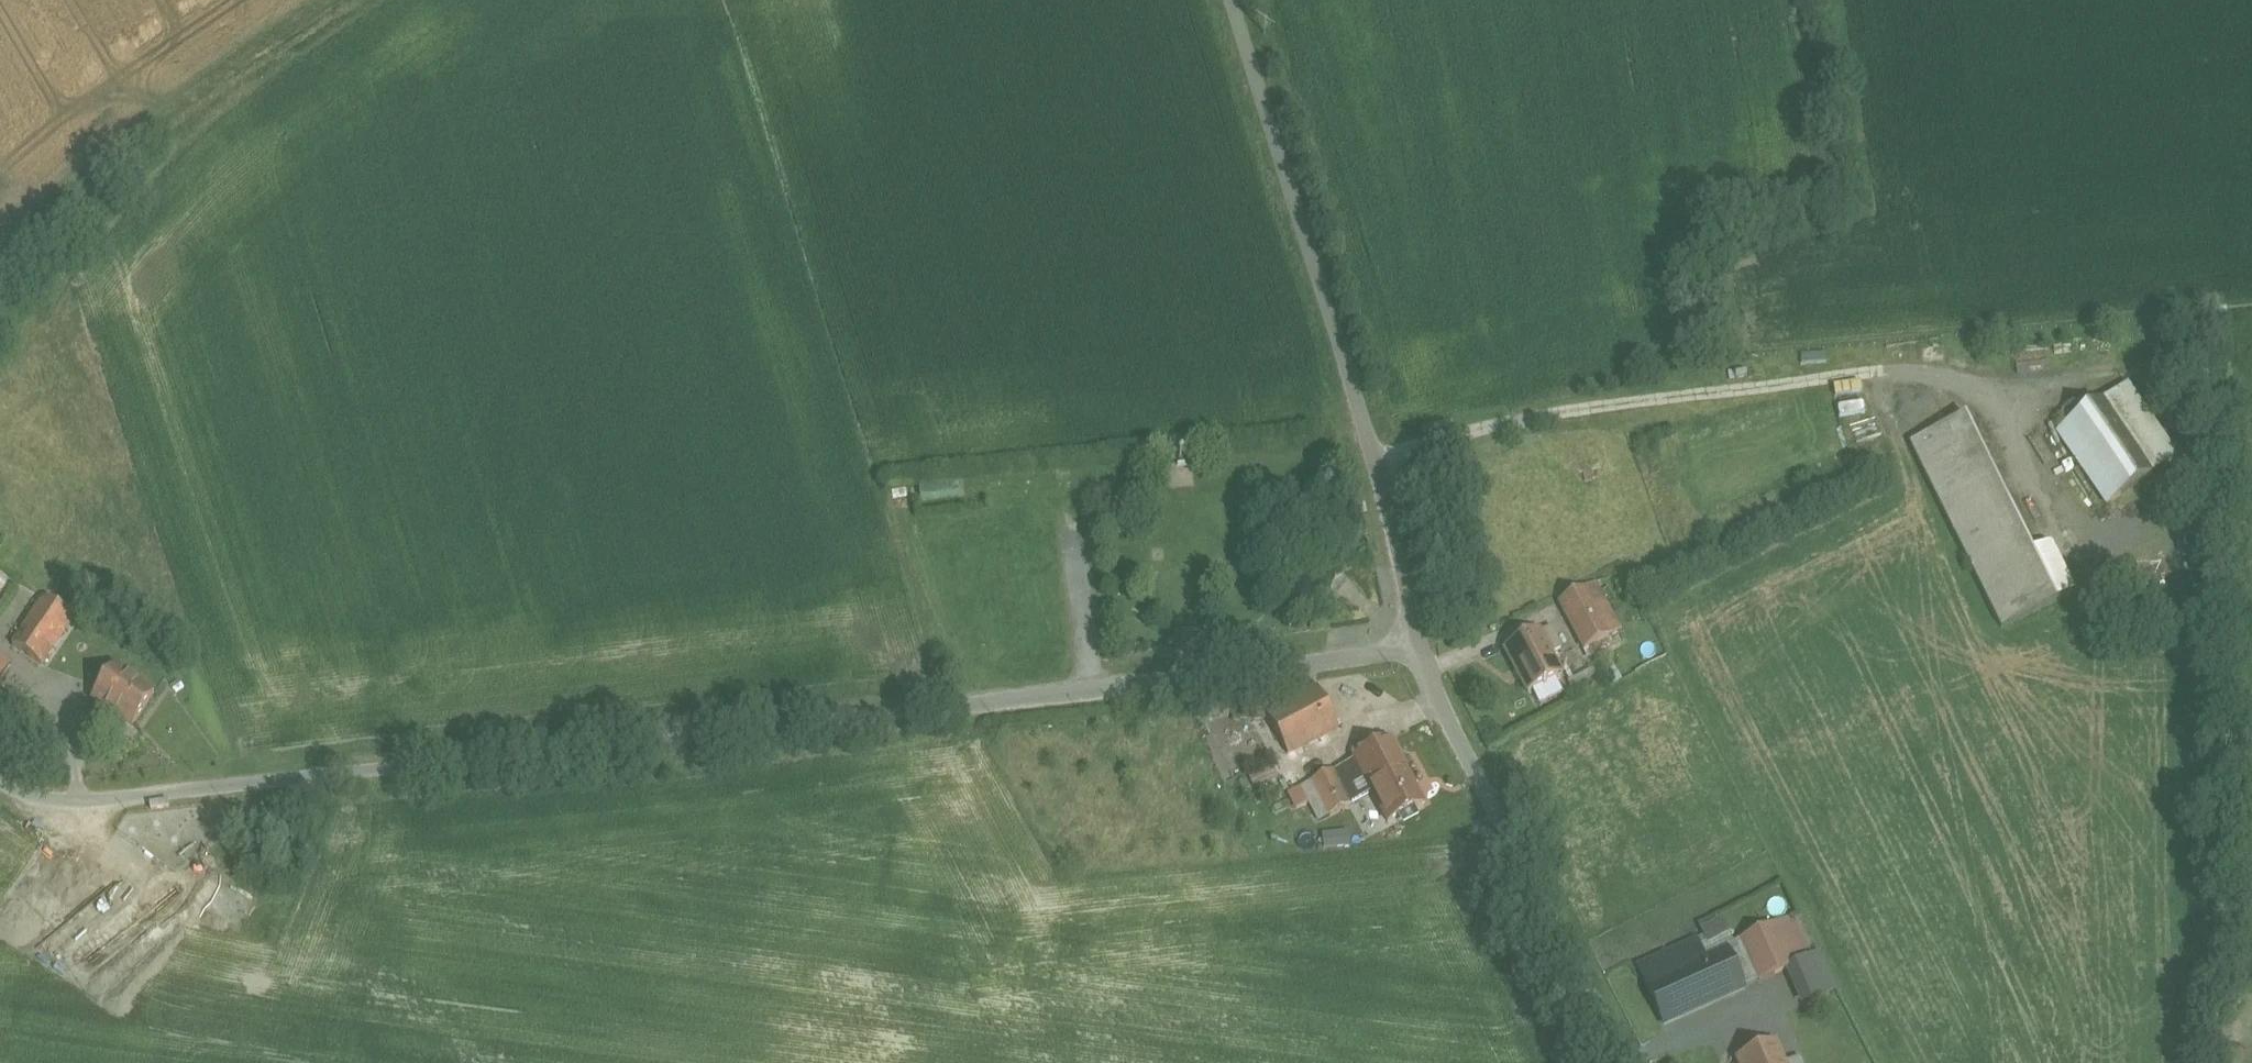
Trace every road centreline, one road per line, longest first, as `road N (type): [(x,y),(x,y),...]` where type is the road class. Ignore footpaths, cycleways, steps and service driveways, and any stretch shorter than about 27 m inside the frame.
road 1 (unclassified): [(1409,642),(59,824),(0,784)]
road 2 (unclassified): [(1409,642),(1401,570),(1223,0)]
road 3 (unclassified): [(1622,1062),(1409,642)]

